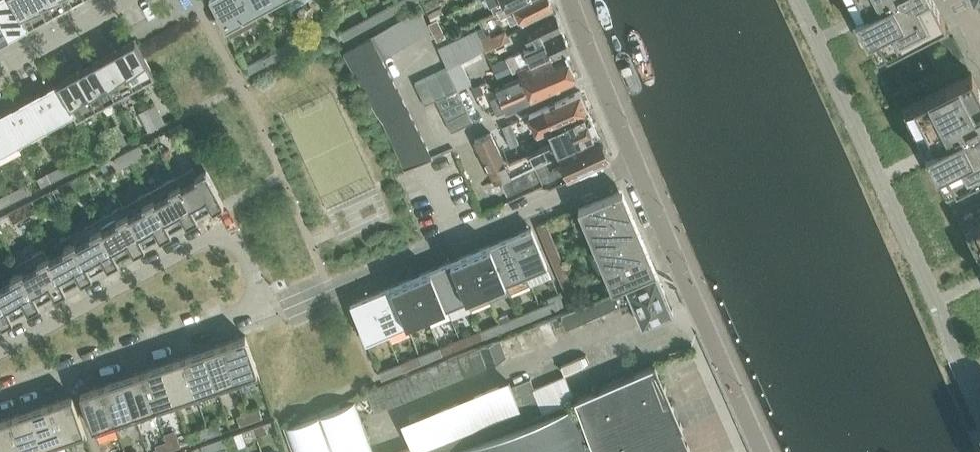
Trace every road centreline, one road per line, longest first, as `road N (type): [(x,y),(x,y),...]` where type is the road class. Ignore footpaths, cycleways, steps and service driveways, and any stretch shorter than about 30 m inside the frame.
road 1 (residential): [(0,397),(250,312),(252,276),(227,242)]
road 2 (residential): [(636,168),(759,451)]
road 3 (residential): [(227,242),(193,249),(0,355)]
road 4 (residential): [(428,256),(636,168)]
road 5 (residential): [(576,0),(636,168)]
road 6 (residential): [(0,65),(118,0)]

